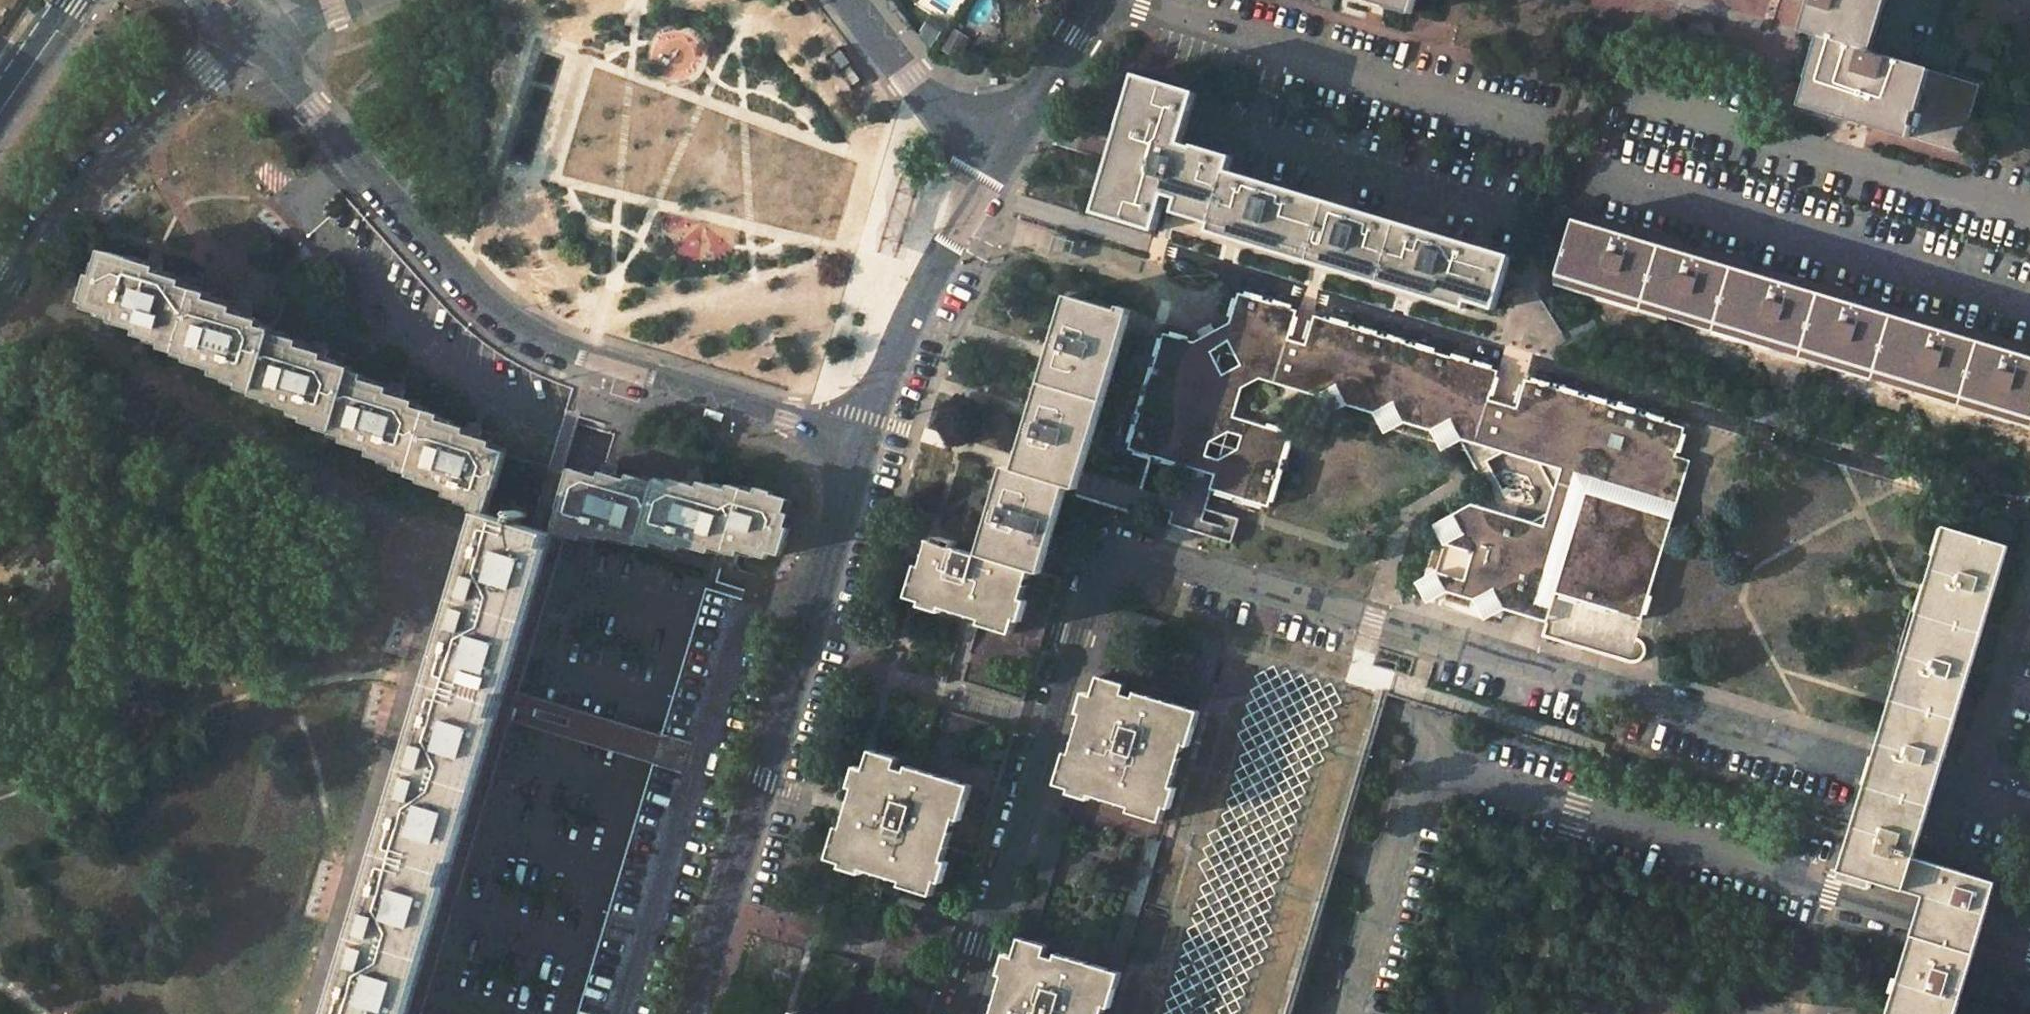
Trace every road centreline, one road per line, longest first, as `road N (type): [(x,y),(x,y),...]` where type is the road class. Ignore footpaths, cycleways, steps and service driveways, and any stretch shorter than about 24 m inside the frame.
road 1 (residential): [(1973,794),(1121,551),(1099,569),(960,1013)]
road 2 (residential): [(984,196),(2029,511)]
road 3 (residential): [(2029,951),(1426,764),(1348,1013)]
road 4 (residential): [(245,37),(517,330),(553,348),(863,440)]
road 5 (residential): [(863,440),(697,1013)]
road 6 (residential): [(2029,304),(1594,171)]
road 7 (residential): [(245,37),(72,197),(0,294)]
road 8 (residential): [(863,440),(915,310),(984,196)]
road 9 (residential): [(984,196),(958,132),(848,0)]
road 10 (residential): [(984,196),(1102,0)]
road 11 (residential): [(2029,603),(1973,794)]
road 12 (tertiary): [(75,0),(0,108)]

